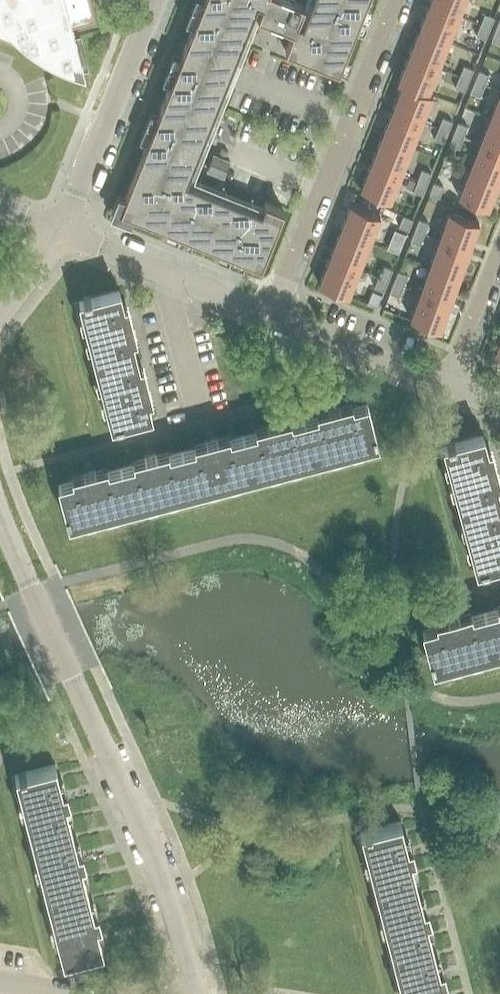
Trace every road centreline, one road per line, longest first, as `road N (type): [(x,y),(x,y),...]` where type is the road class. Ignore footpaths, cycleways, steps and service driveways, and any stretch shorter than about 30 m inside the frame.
road 1 (residential): [(196,993),(148,841),(0,516)]
road 2 (residential): [(273,316),(400,0)]
road 3 (residential): [(58,231),(155,0)]
road 4 (residential): [(273,316),(58,231)]
road 5 (residential): [(446,385),(273,316)]
road 6 (residential): [(446,385),(499,248)]

